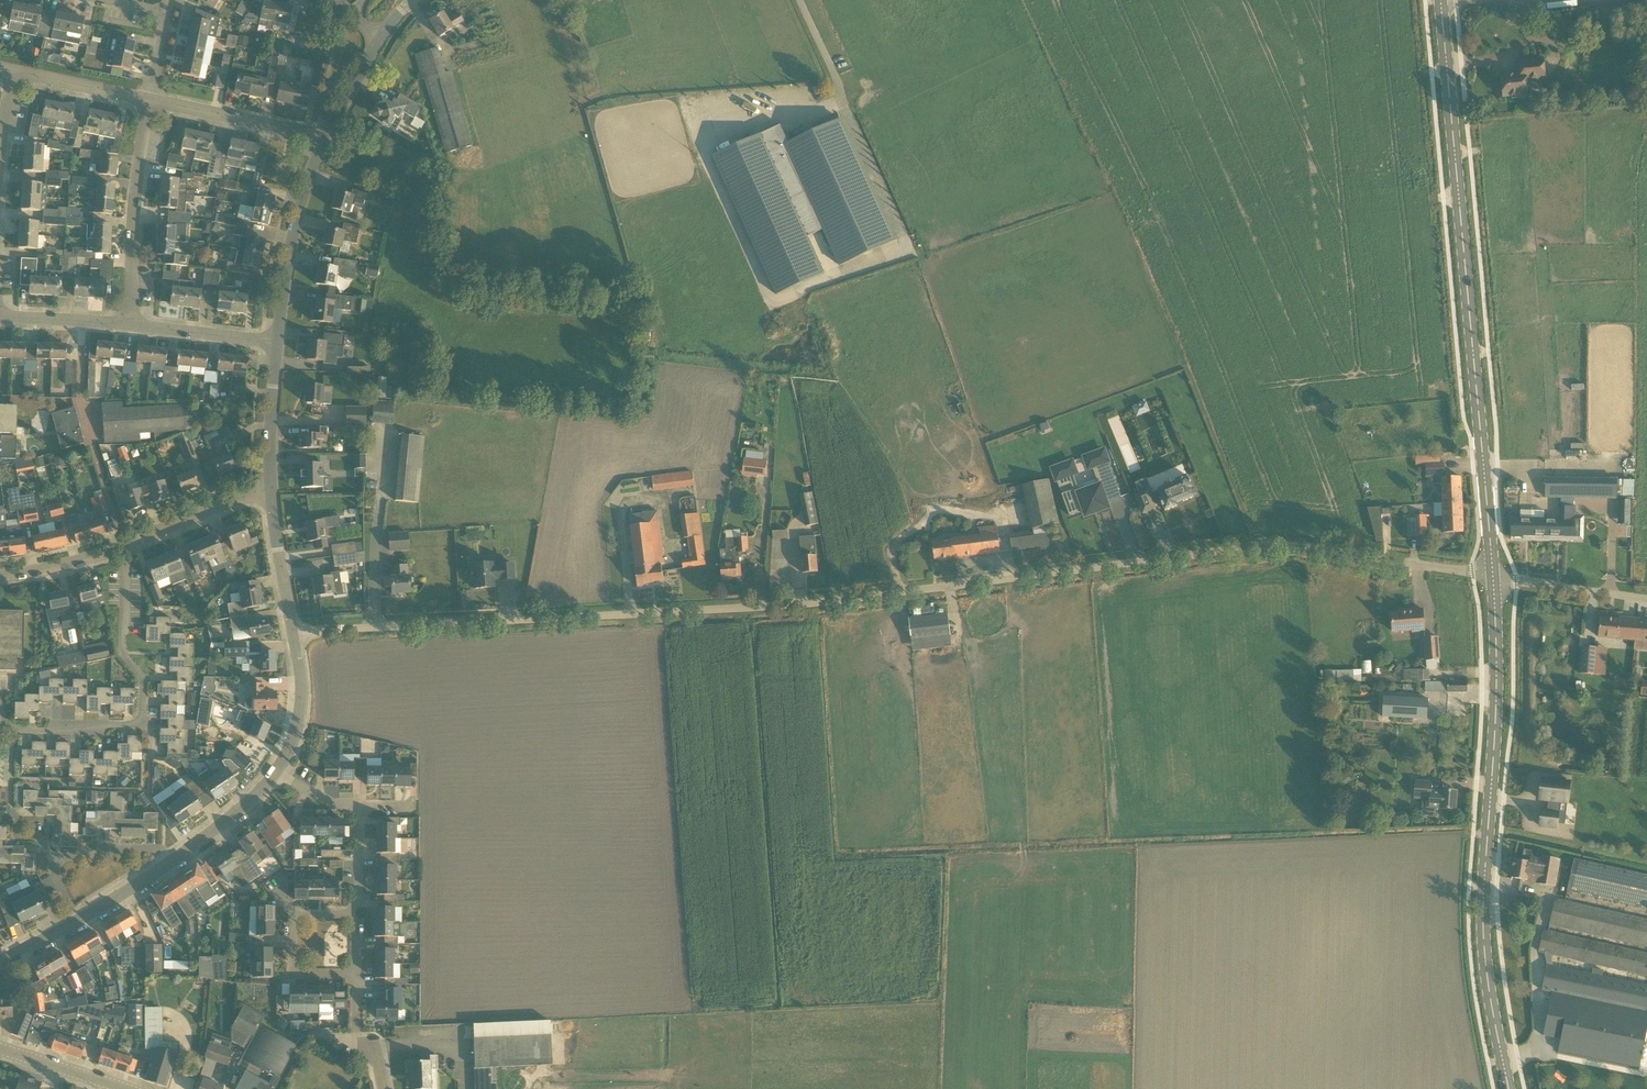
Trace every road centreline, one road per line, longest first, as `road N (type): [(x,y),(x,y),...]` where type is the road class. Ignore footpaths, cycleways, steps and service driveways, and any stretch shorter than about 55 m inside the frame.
road 1 (unclassified): [(293,633),(838,606),(1302,550),(1493,578)]
road 2 (secondary): [(1493,578),(1441,0)]
road 3 (secondary): [(1509,1088),(1486,951),(1497,709),(1493,578)]
road 4 (residential): [(124,545),(123,652),(143,682),(139,722),(15,730),(5,724),(0,702)]
road 5 (residential): [(132,325),(132,225),(149,99)]
road 6 (residential): [(277,342),(289,250),(325,136)]
road 7 (residential): [(149,99),(325,136)]
road 8 (residential): [(356,976),(302,975),(293,965),(296,918),(352,914)]
road 9 (residential): [(124,545),(270,485)]
road 10 (unclassified): [(1646,598),(1493,578)]
road 11 (residential): [(293,633),(270,485)]
road 12 (residential): [(132,325),(277,342)]
road 13 (residential): [(275,773),(301,704),(293,633)]
road 14 (residential): [(270,485),(277,342)]
road 15 (residential): [(13,71),(149,99)]
road 16 (residential): [(170,863),(275,773)]
road 17 (residential): [(0,317),(132,325)]
road 18 (tertiary): [(125,1088),(0,1048)]
road 19 (residential): [(0,575),(124,545)]
road 20 (residential): [(383,1088),(376,1060),(357,1041),(356,976)]

